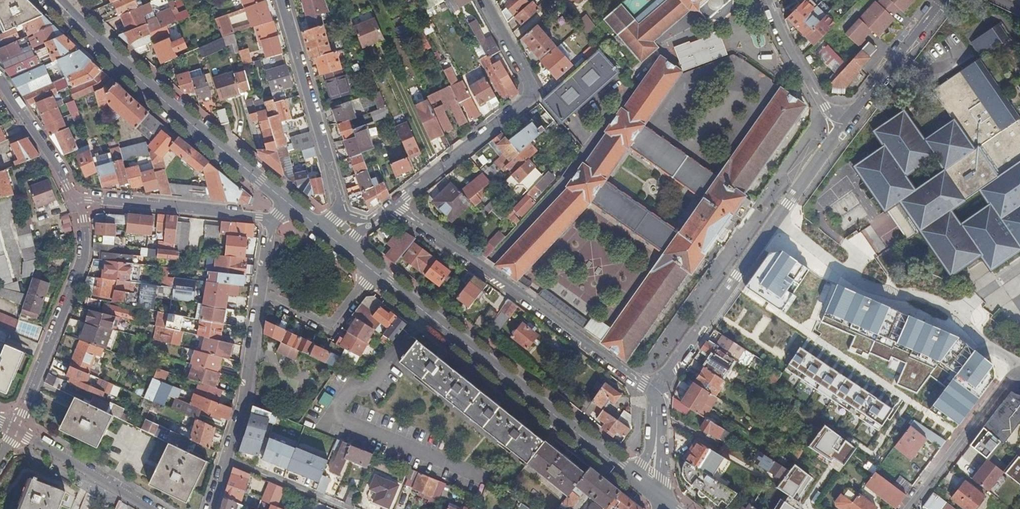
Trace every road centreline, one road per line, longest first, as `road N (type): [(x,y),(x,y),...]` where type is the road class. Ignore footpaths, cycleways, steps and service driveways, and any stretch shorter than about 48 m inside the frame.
road 1 (tertiary): [(373,272),(645,488)]
road 2 (residential): [(654,393),(392,205)]
road 3 (residential): [(654,393),(839,132)]
road 4 (tertiary): [(55,0),(123,69),(287,203)]
road 5 (residential): [(392,205),(532,91),(480,0)]
road 6 (residential): [(15,430),(83,260),(77,200)]
road 7 (unclassified): [(281,0),(342,211)]
road 8 (residential): [(273,220),(77,200)]
road 9 (residential): [(913,508),(1019,368)]
road 10 (residential): [(262,291),(228,458)]
road 11 (residential): [(839,132),(944,0)]
road 12 (residential): [(15,430),(148,508)]
road 13 (residential): [(770,0),(839,132)]
road 14 (residential): [(373,272),(328,327),(262,291)]
road 15 (residential): [(77,200),(0,85)]
road 16 (residential): [(349,508),(228,458)]

